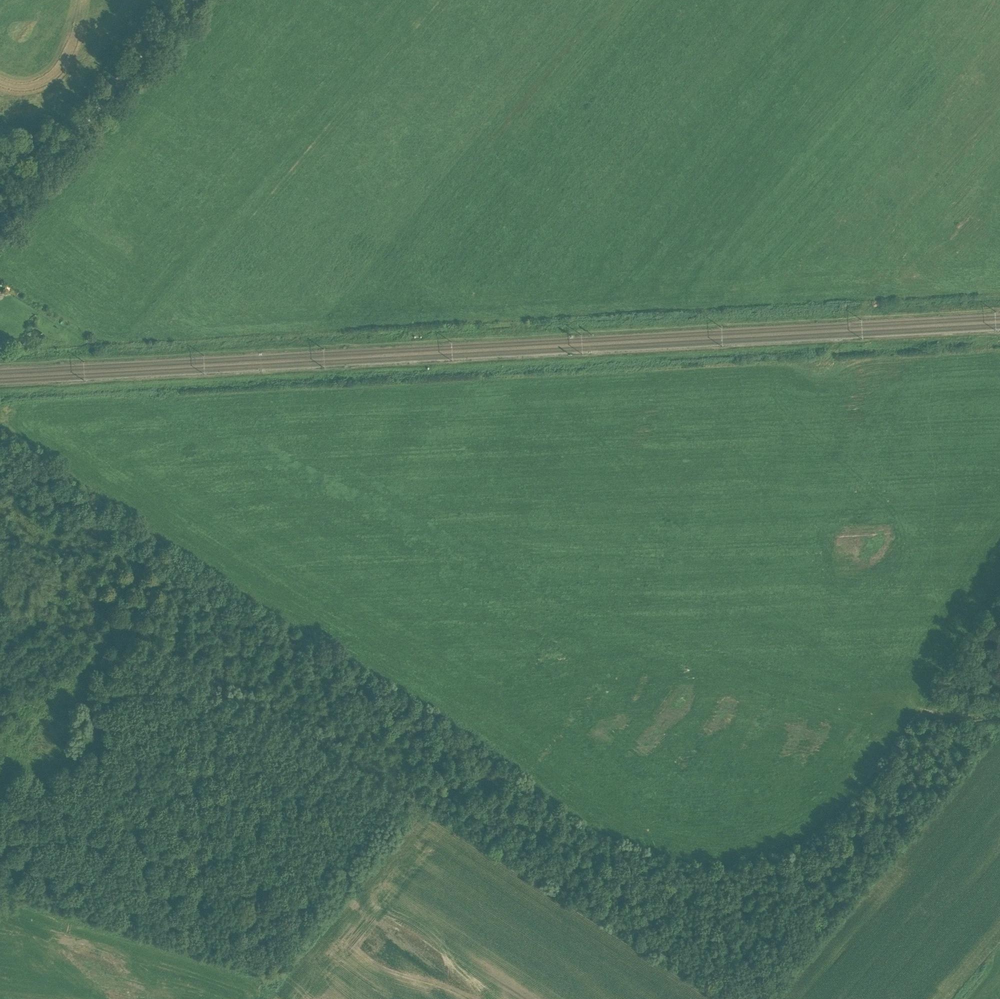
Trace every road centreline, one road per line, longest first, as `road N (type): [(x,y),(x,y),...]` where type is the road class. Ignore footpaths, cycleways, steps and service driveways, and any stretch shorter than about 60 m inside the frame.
road 1 (track): [(202,0),(67,154)]

